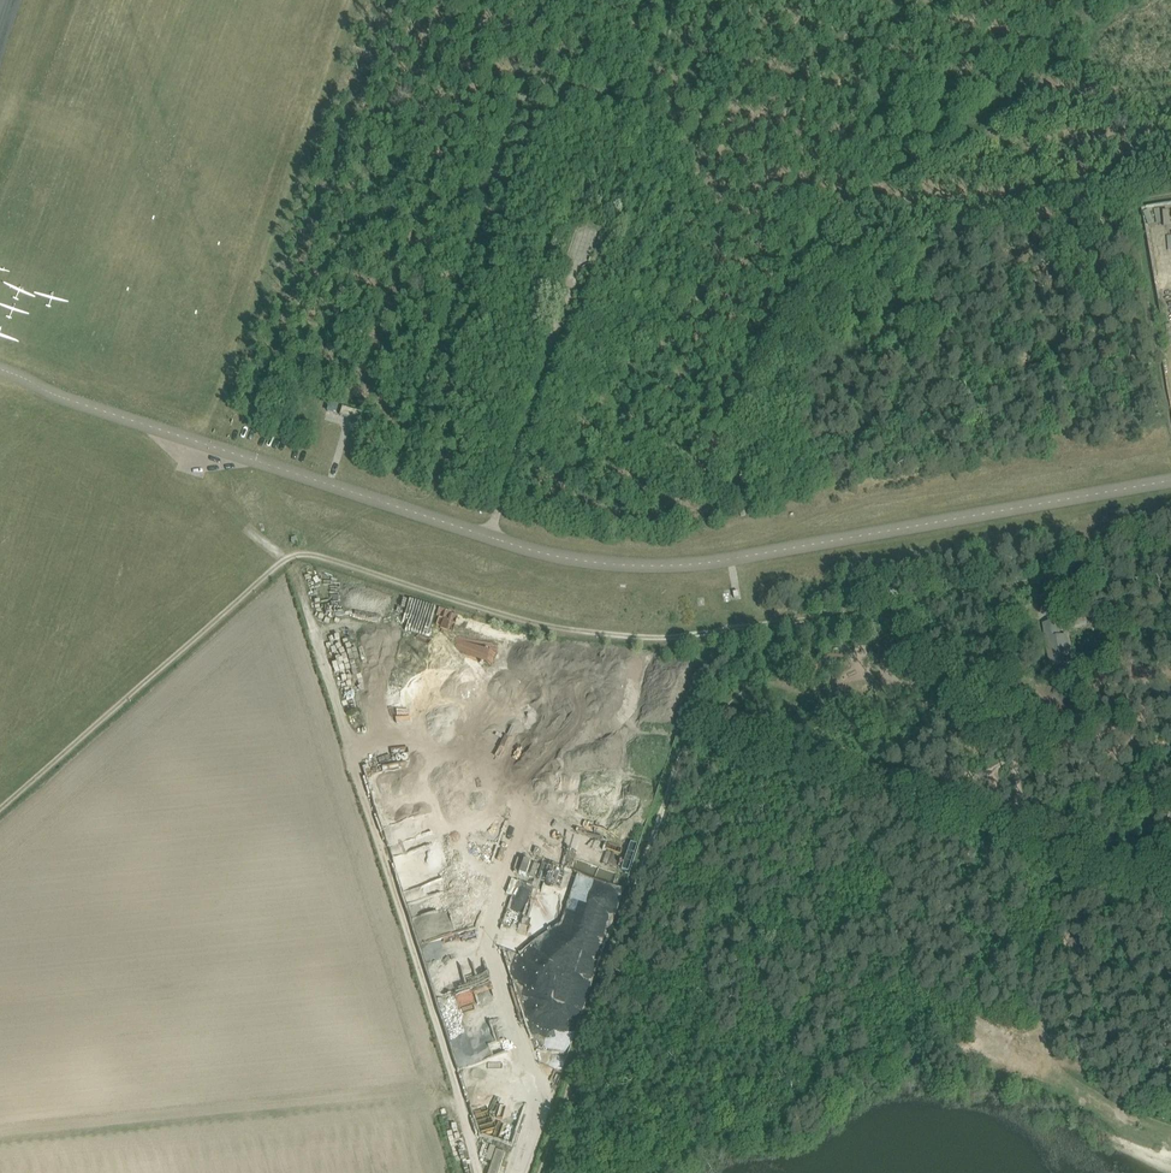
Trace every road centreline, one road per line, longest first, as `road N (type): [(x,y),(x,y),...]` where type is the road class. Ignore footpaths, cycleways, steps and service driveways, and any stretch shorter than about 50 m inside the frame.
road 1 (unclassified): [(0,371),(61,400),(542,554),(619,566),(702,565),(1170,480)]

